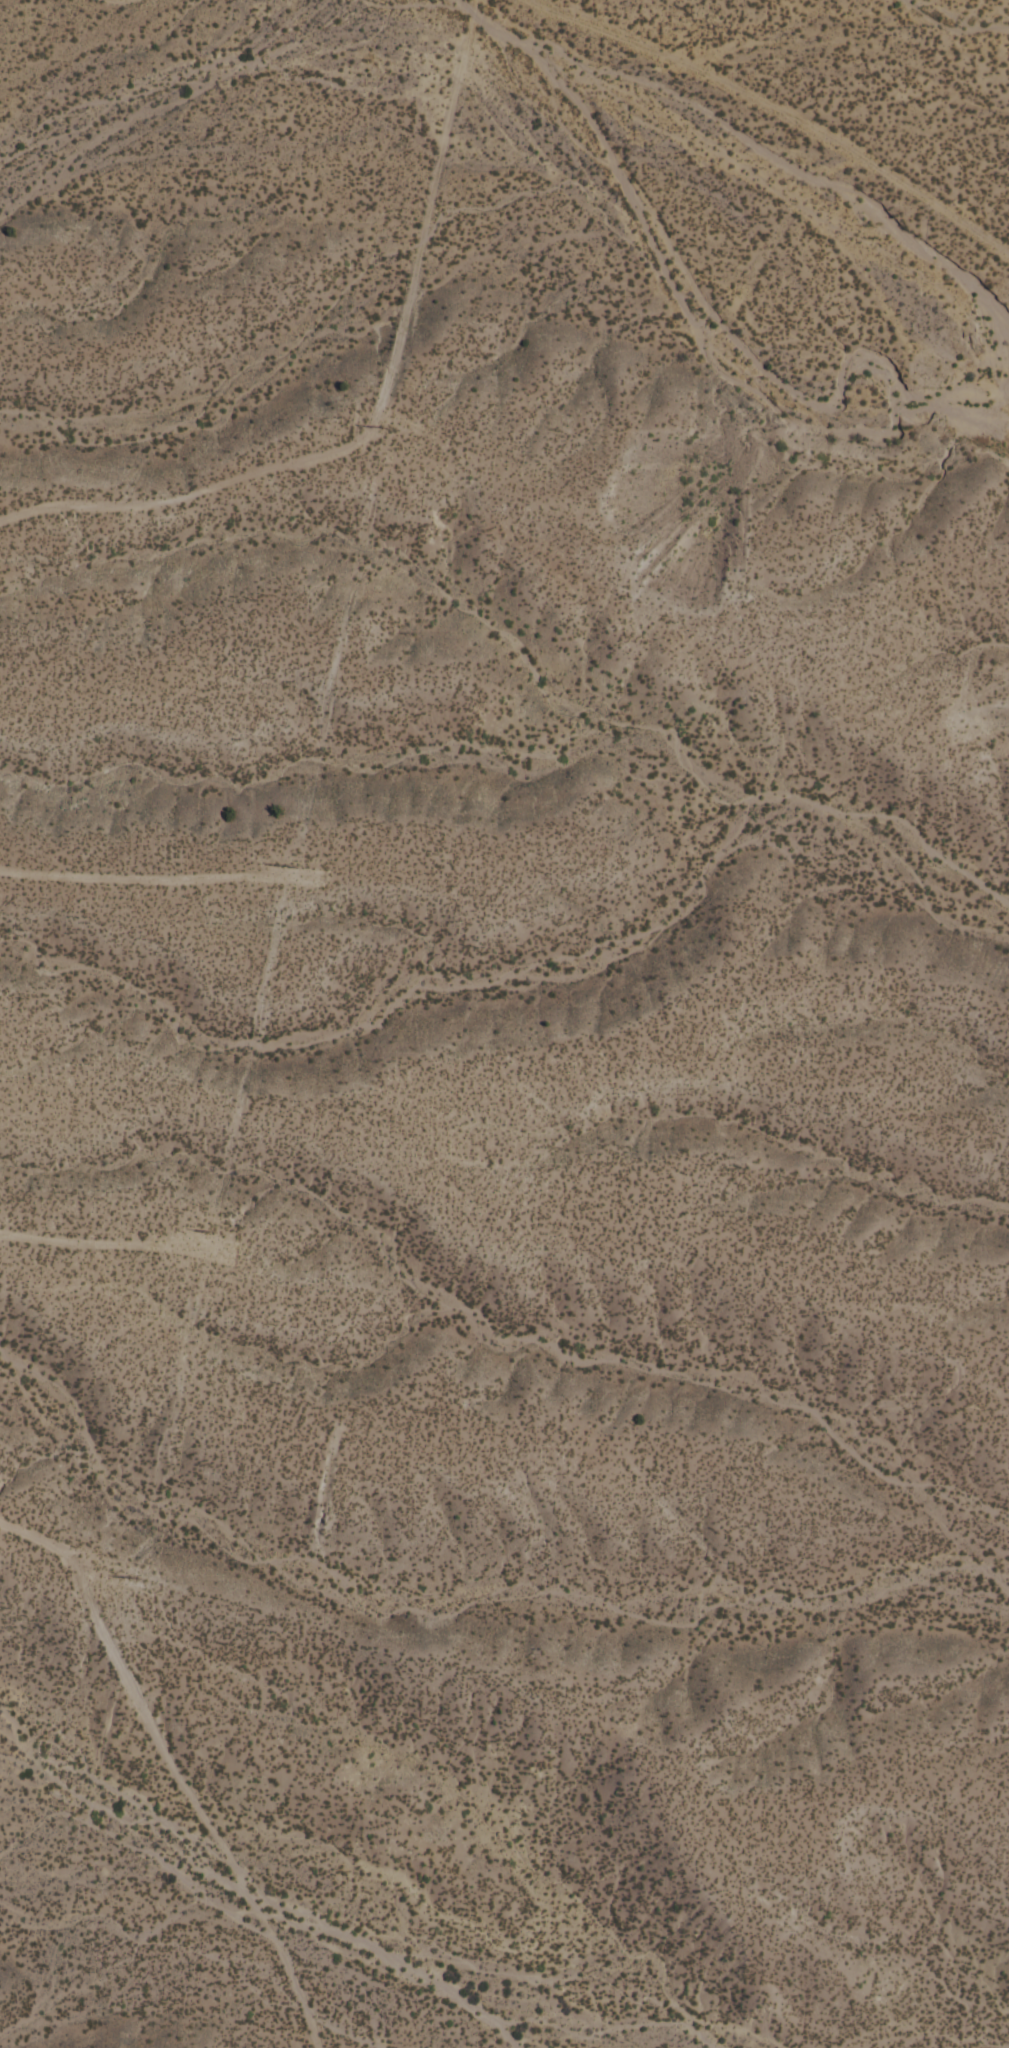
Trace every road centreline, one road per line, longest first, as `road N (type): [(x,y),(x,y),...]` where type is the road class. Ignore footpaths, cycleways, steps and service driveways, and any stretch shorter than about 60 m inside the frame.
road 1 (track): [(0,519),(72,504),(144,504),(321,455),(366,434),(381,398),(471,0)]
road 2 (track): [(313,2047),(267,1932),(128,1693),(63,1551),(0,1526)]
road 3 (track): [(1008,251),(735,87),(533,0)]
road 4 (track): [(0,868),(179,879),(322,877)]
road 5 (track): [(0,1231),(227,1251)]

